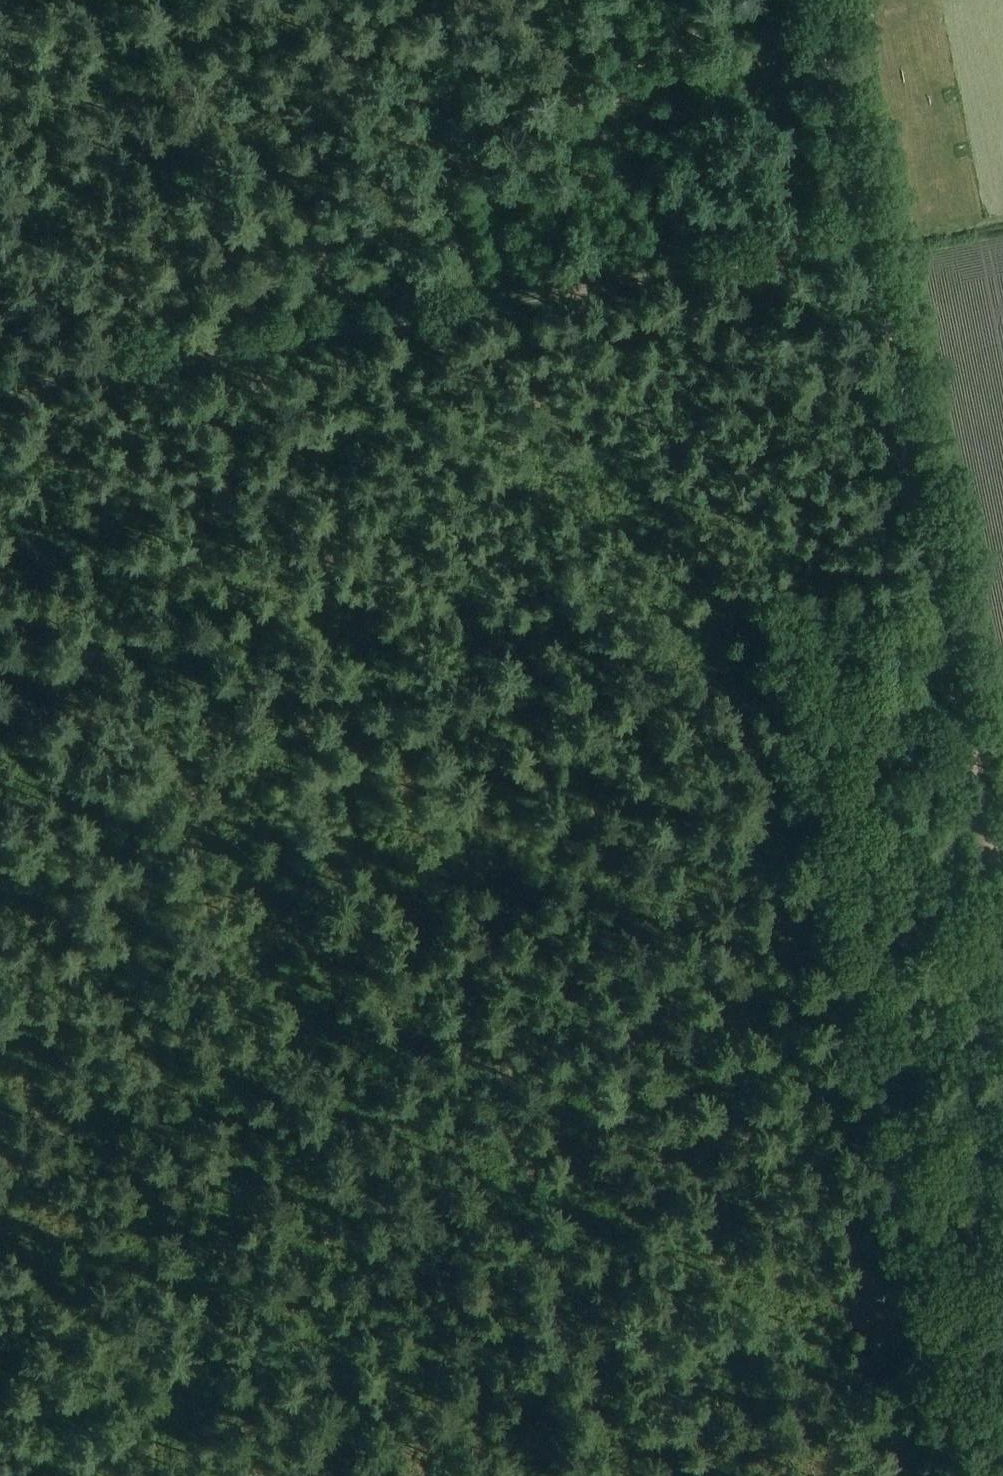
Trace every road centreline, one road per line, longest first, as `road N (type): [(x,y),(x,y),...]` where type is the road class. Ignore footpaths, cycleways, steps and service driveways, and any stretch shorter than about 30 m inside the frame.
road 1 (track): [(820,0),(1002,896)]
road 2 (track): [(0,383),(870,240)]

